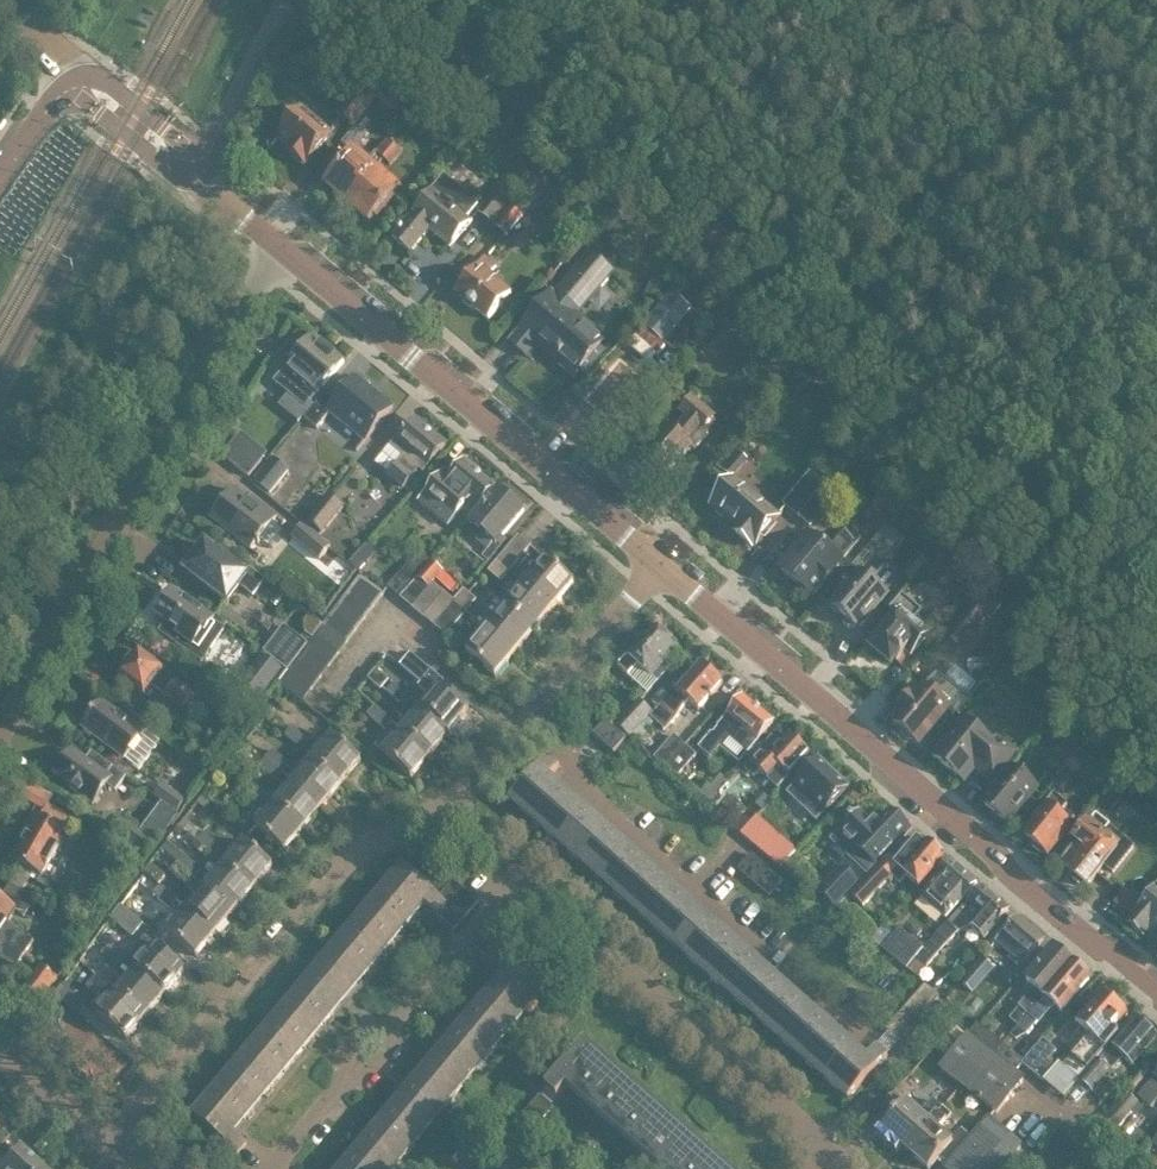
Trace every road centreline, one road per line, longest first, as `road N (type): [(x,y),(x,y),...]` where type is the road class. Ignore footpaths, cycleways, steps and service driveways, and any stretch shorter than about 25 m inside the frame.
road 1 (residential): [(1156,989),(655,559)]
road 2 (residential): [(0,708),(253,276),(282,243)]
road 3 (residential): [(655,559),(282,243)]
road 4 (residential): [(107,1137),(326,877),(358,847),(441,805)]
road 5 (residential): [(523,721),(575,763),(566,776),(851,1025)]
road 6 (residential): [(822,1168),(807,1132),(518,876)]
road 7 (residential): [(270,1168),(518,876)]
road 8 (residential): [(523,721),(655,559)]
road 9 (residential): [(192,156),(219,129),(281,0)]
road 10 (residential): [(192,156),(107,83),(72,83)]
road 11 (residential): [(72,83),(153,150),(192,156)]
road 12 (residential): [(107,1137),(0,1054)]
road 13 (residential): [(282,243),(215,193),(192,156)]

